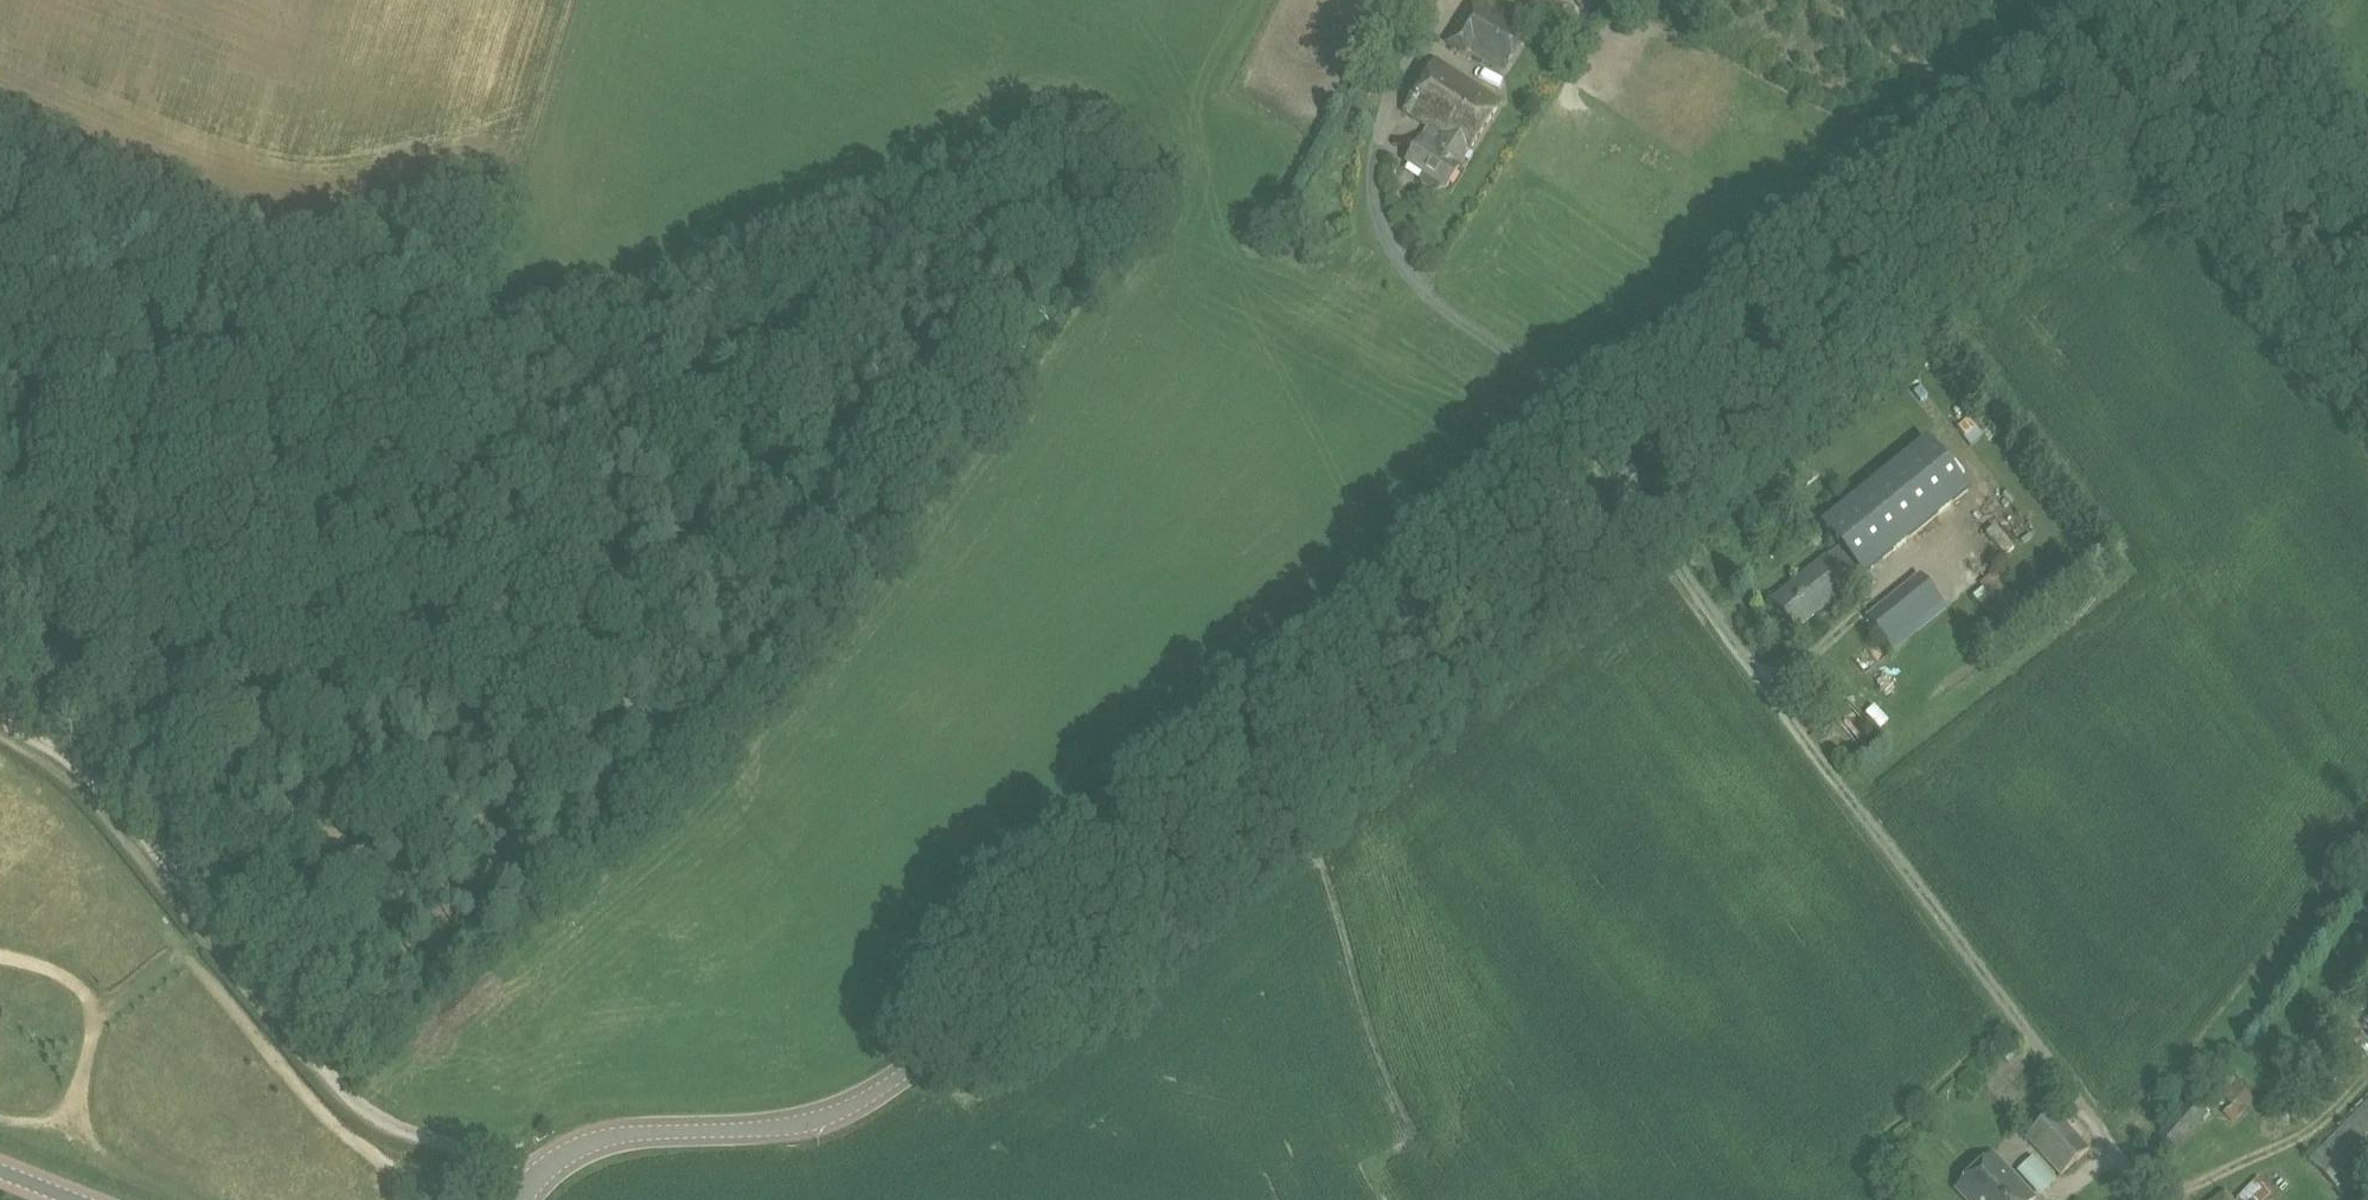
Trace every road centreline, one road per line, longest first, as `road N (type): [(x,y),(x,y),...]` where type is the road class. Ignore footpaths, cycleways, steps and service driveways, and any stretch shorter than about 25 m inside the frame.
road 1 (tertiary): [(529,1181),(553,1160),(612,1135),(803,1126),(866,1105),(903,1079),(2226,0)]
road 2 (track): [(335,1076),(90,776),(0,715)]
road 3 (unclassified): [(529,1181),(373,1115),(335,1076)]

